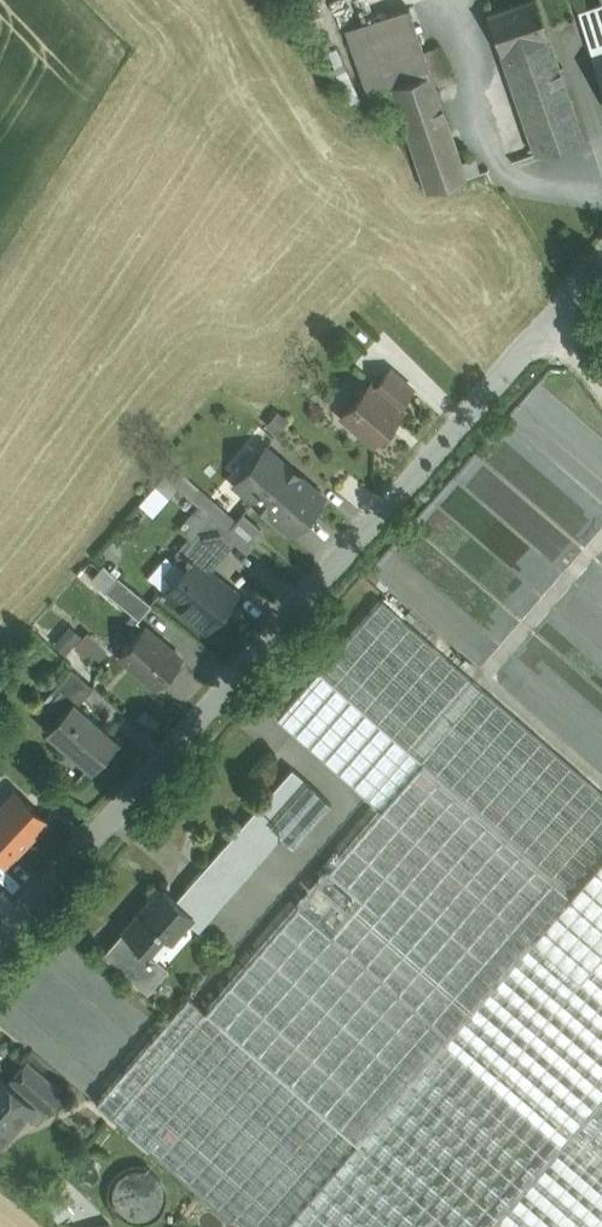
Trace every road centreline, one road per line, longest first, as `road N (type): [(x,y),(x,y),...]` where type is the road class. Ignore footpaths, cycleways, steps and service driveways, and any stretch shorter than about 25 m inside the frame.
road 1 (residential): [(551,311),(0,940)]

